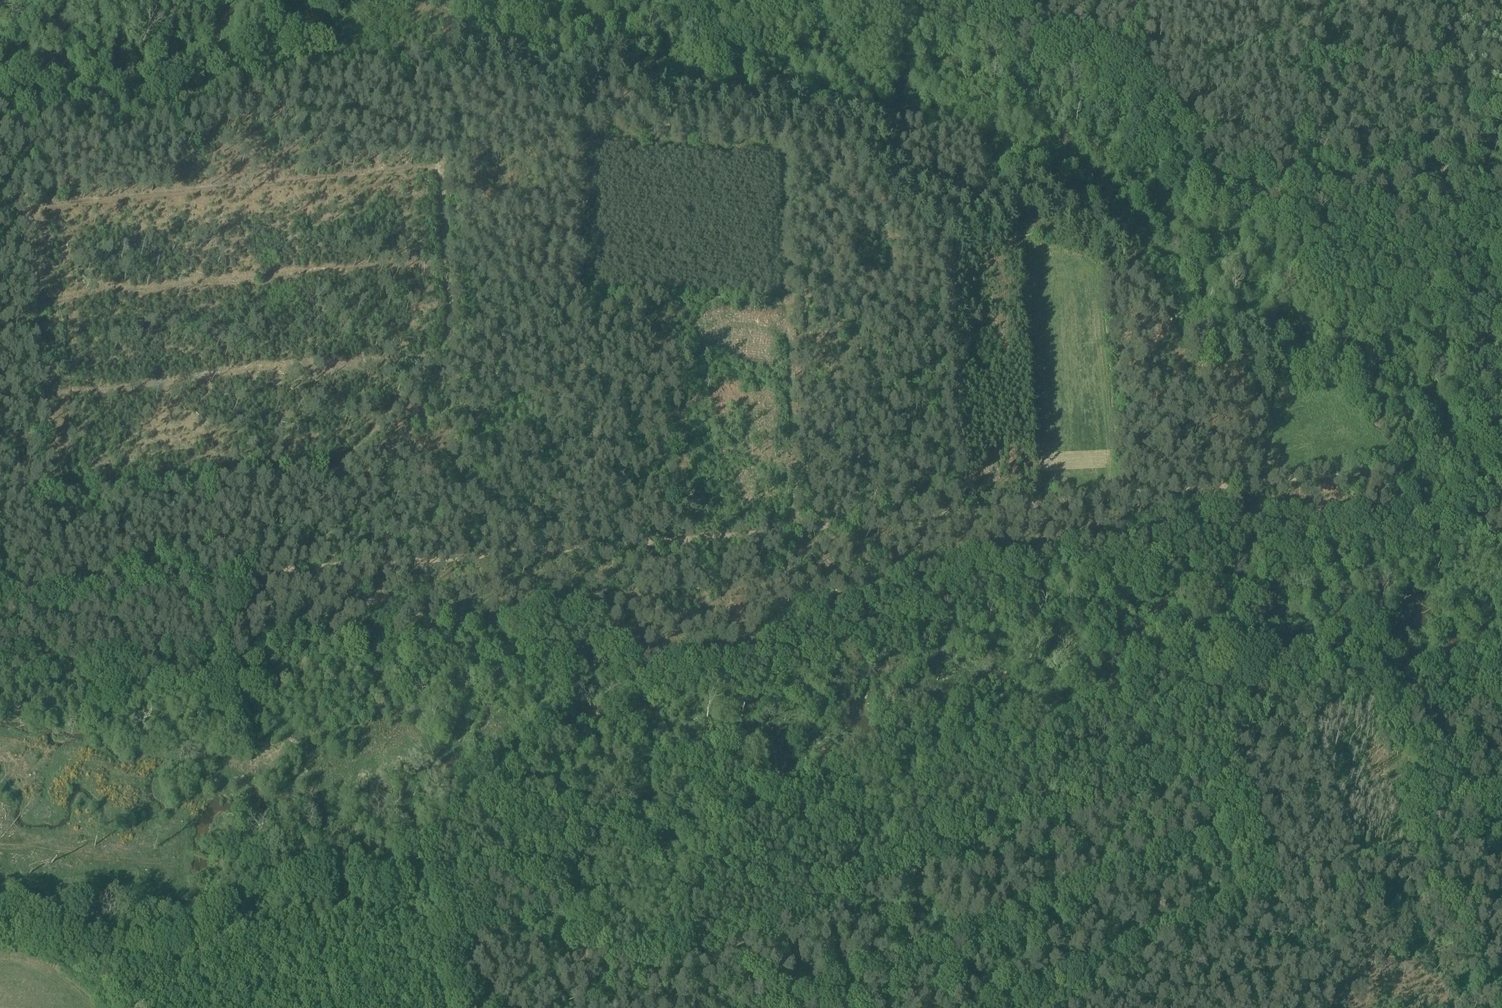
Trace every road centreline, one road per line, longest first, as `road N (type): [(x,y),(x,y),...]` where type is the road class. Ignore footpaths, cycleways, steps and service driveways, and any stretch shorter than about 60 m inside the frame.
road 1 (track): [(1129,500),(266,582)]
road 2 (track): [(1445,456),(1361,478),(1129,500)]
road 3 (track): [(266,582),(0,608)]
road 4 (track): [(793,535),(785,315)]

